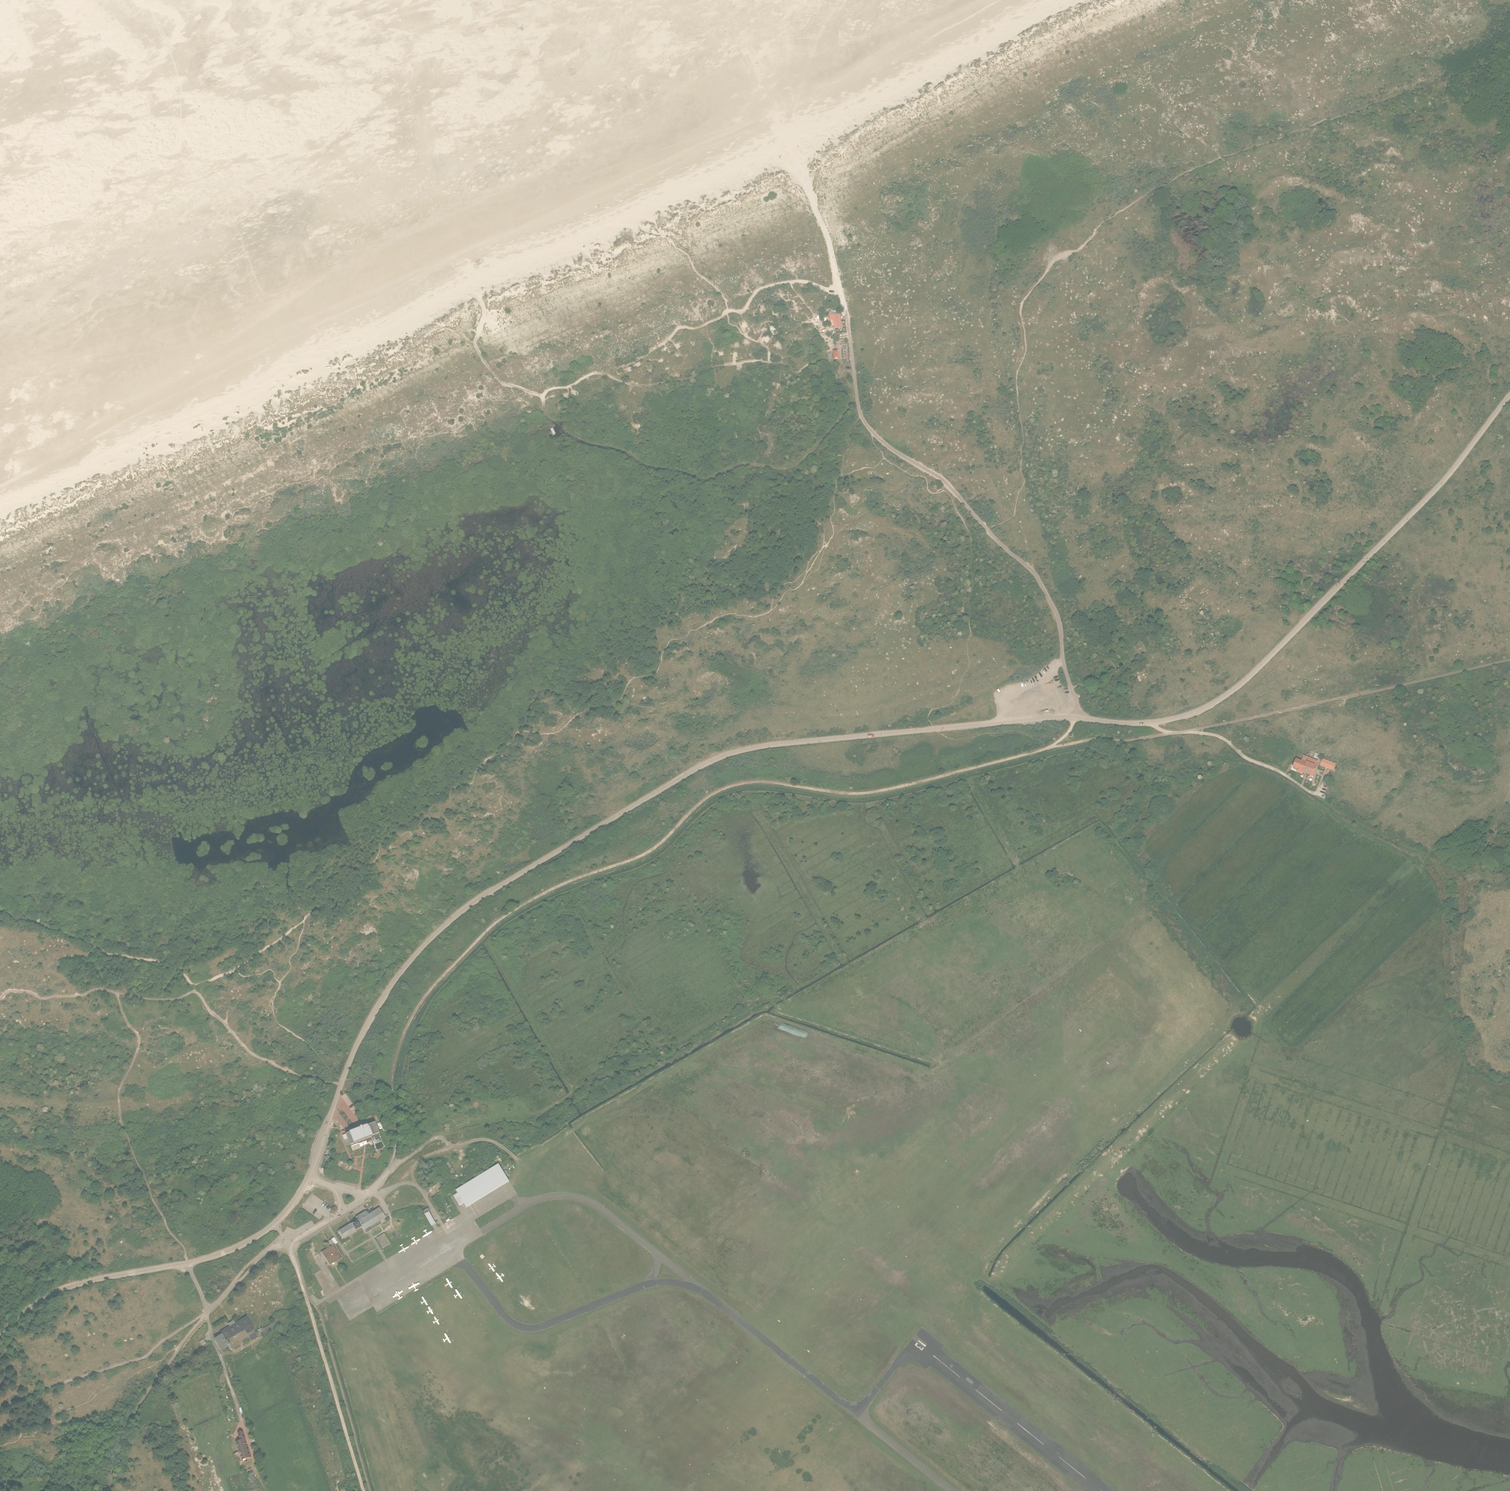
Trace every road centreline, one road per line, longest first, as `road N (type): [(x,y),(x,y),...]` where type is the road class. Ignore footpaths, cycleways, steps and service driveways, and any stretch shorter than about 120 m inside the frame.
road 1 (track): [(109,1490),(121,1435),(207,1313)]
road 2 (track): [(309,1301),(362,1490)]

